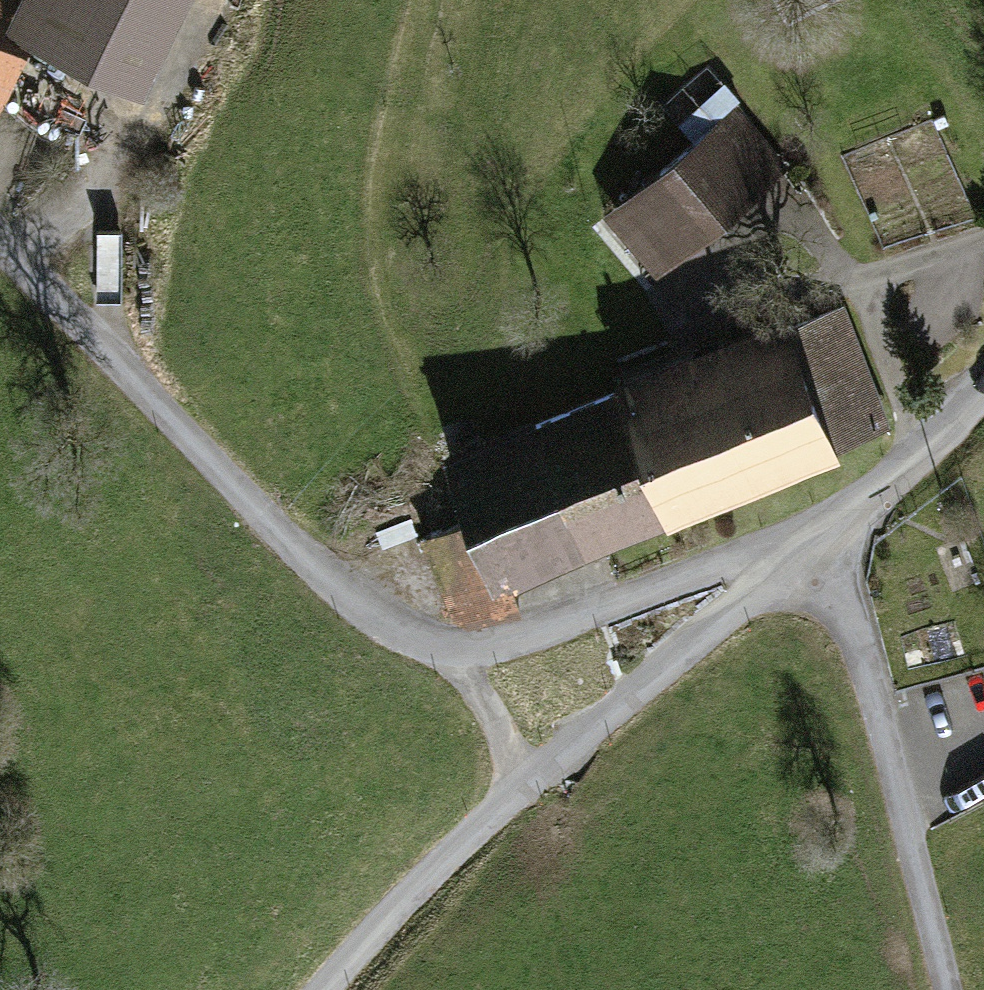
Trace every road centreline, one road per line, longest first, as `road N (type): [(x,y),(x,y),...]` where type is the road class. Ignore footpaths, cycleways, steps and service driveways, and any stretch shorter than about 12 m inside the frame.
road 1 (unclassified): [(0,246),(336,592),(389,627),(449,646)]
road 2 (unclassified): [(449,646),(495,646),(837,528)]
road 3 (unclassified): [(837,528),(529,782)]
road 4 (track): [(120,363),(104,290),(108,209),(215,0)]
road 5 (unclassified): [(529,782),(320,989)]
road 6 (unclassified): [(983,380),(837,528)]
road 7 (unclassified): [(449,646),(529,782)]

